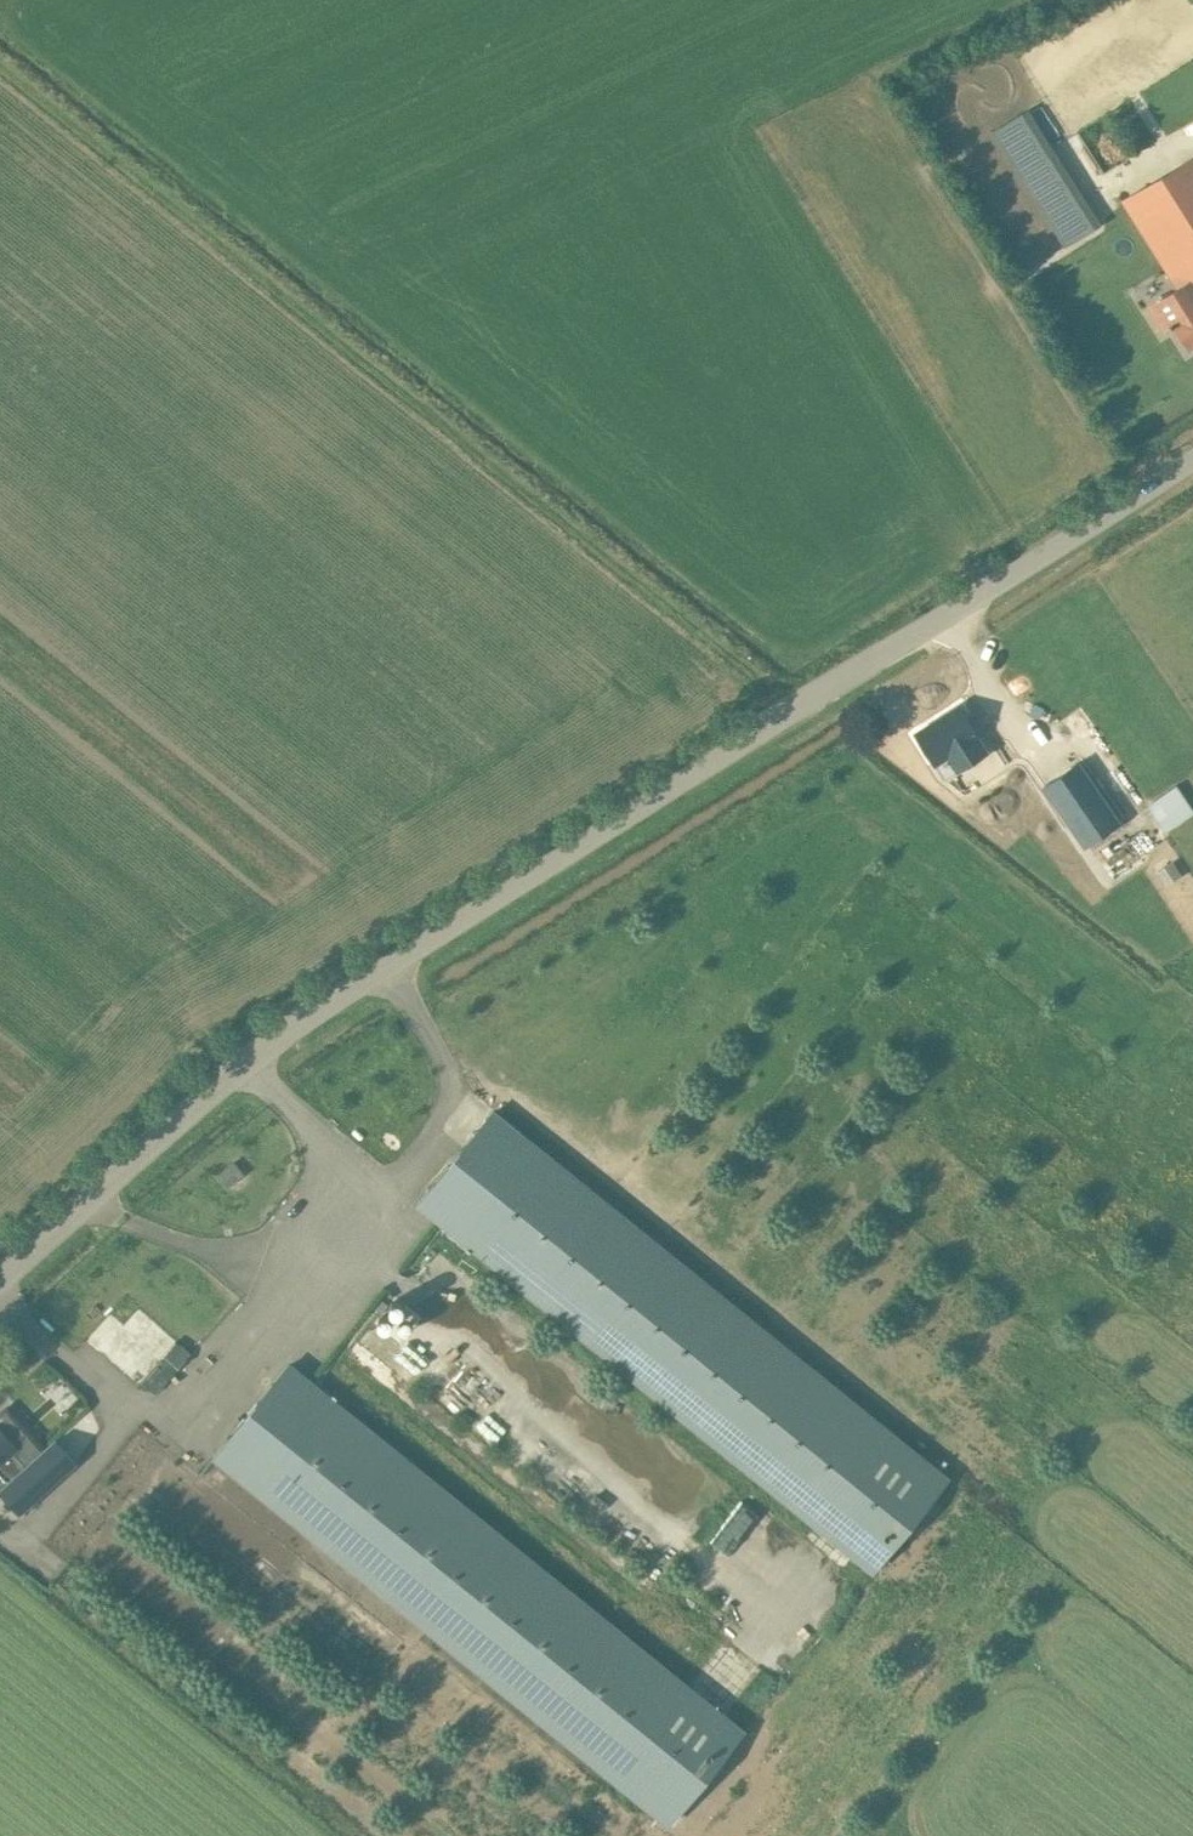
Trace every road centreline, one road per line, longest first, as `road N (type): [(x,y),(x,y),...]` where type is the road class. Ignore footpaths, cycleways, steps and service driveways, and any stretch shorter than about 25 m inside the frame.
road 1 (unclassified): [(0,1269),(179,1101),(1192,458)]

